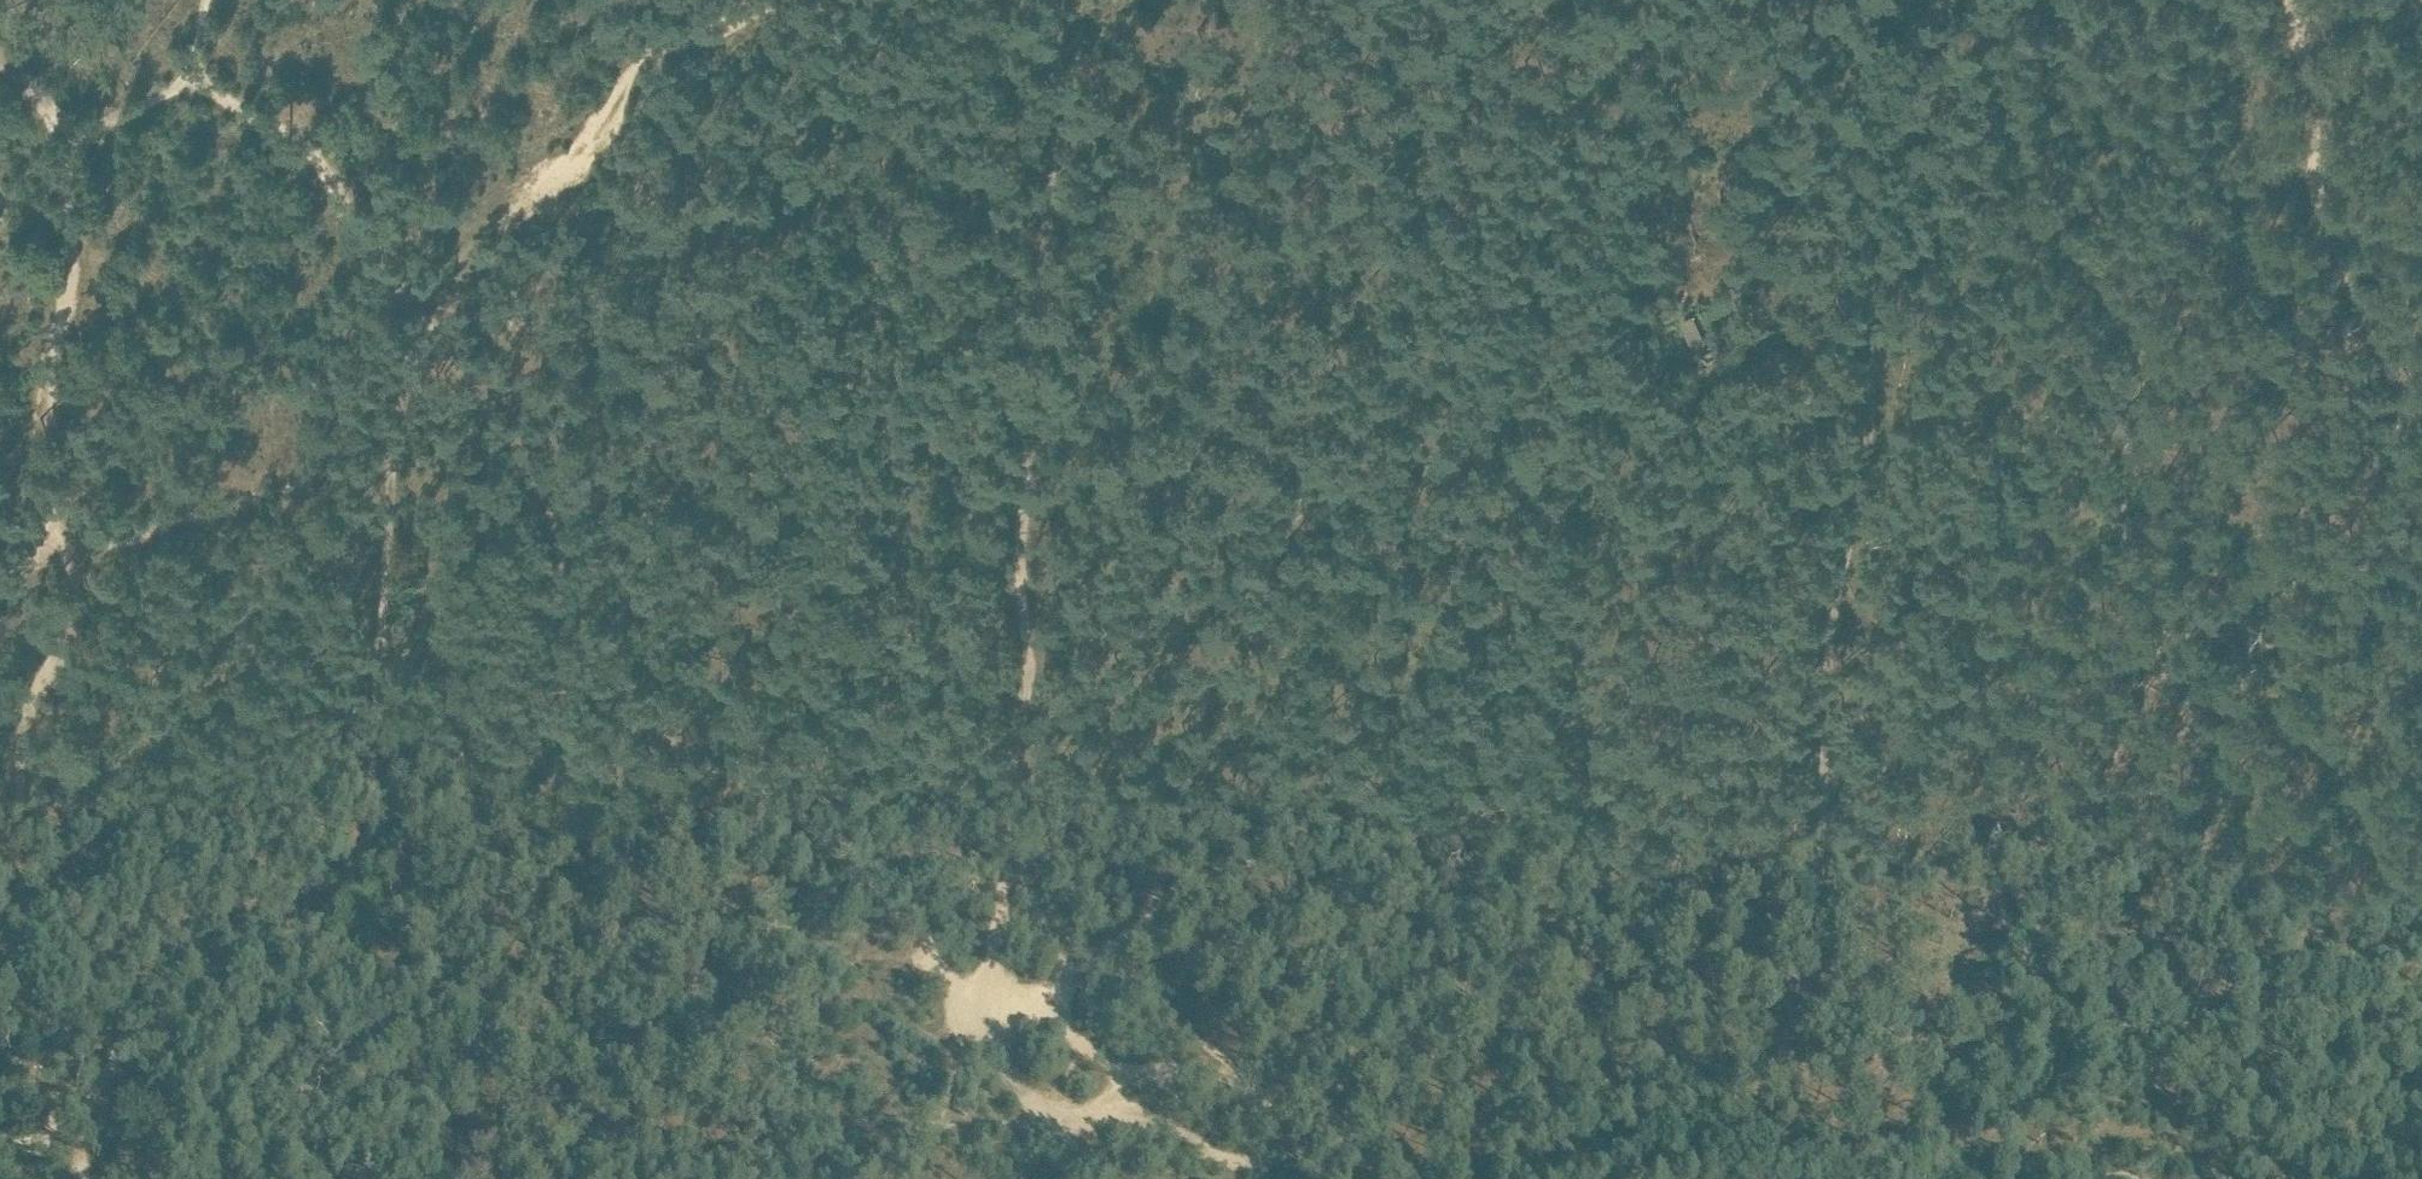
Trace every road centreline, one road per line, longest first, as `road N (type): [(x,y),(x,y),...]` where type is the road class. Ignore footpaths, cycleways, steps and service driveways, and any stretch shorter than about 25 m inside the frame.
road 1 (track): [(2421,335),(2303,127),(2296,0)]

